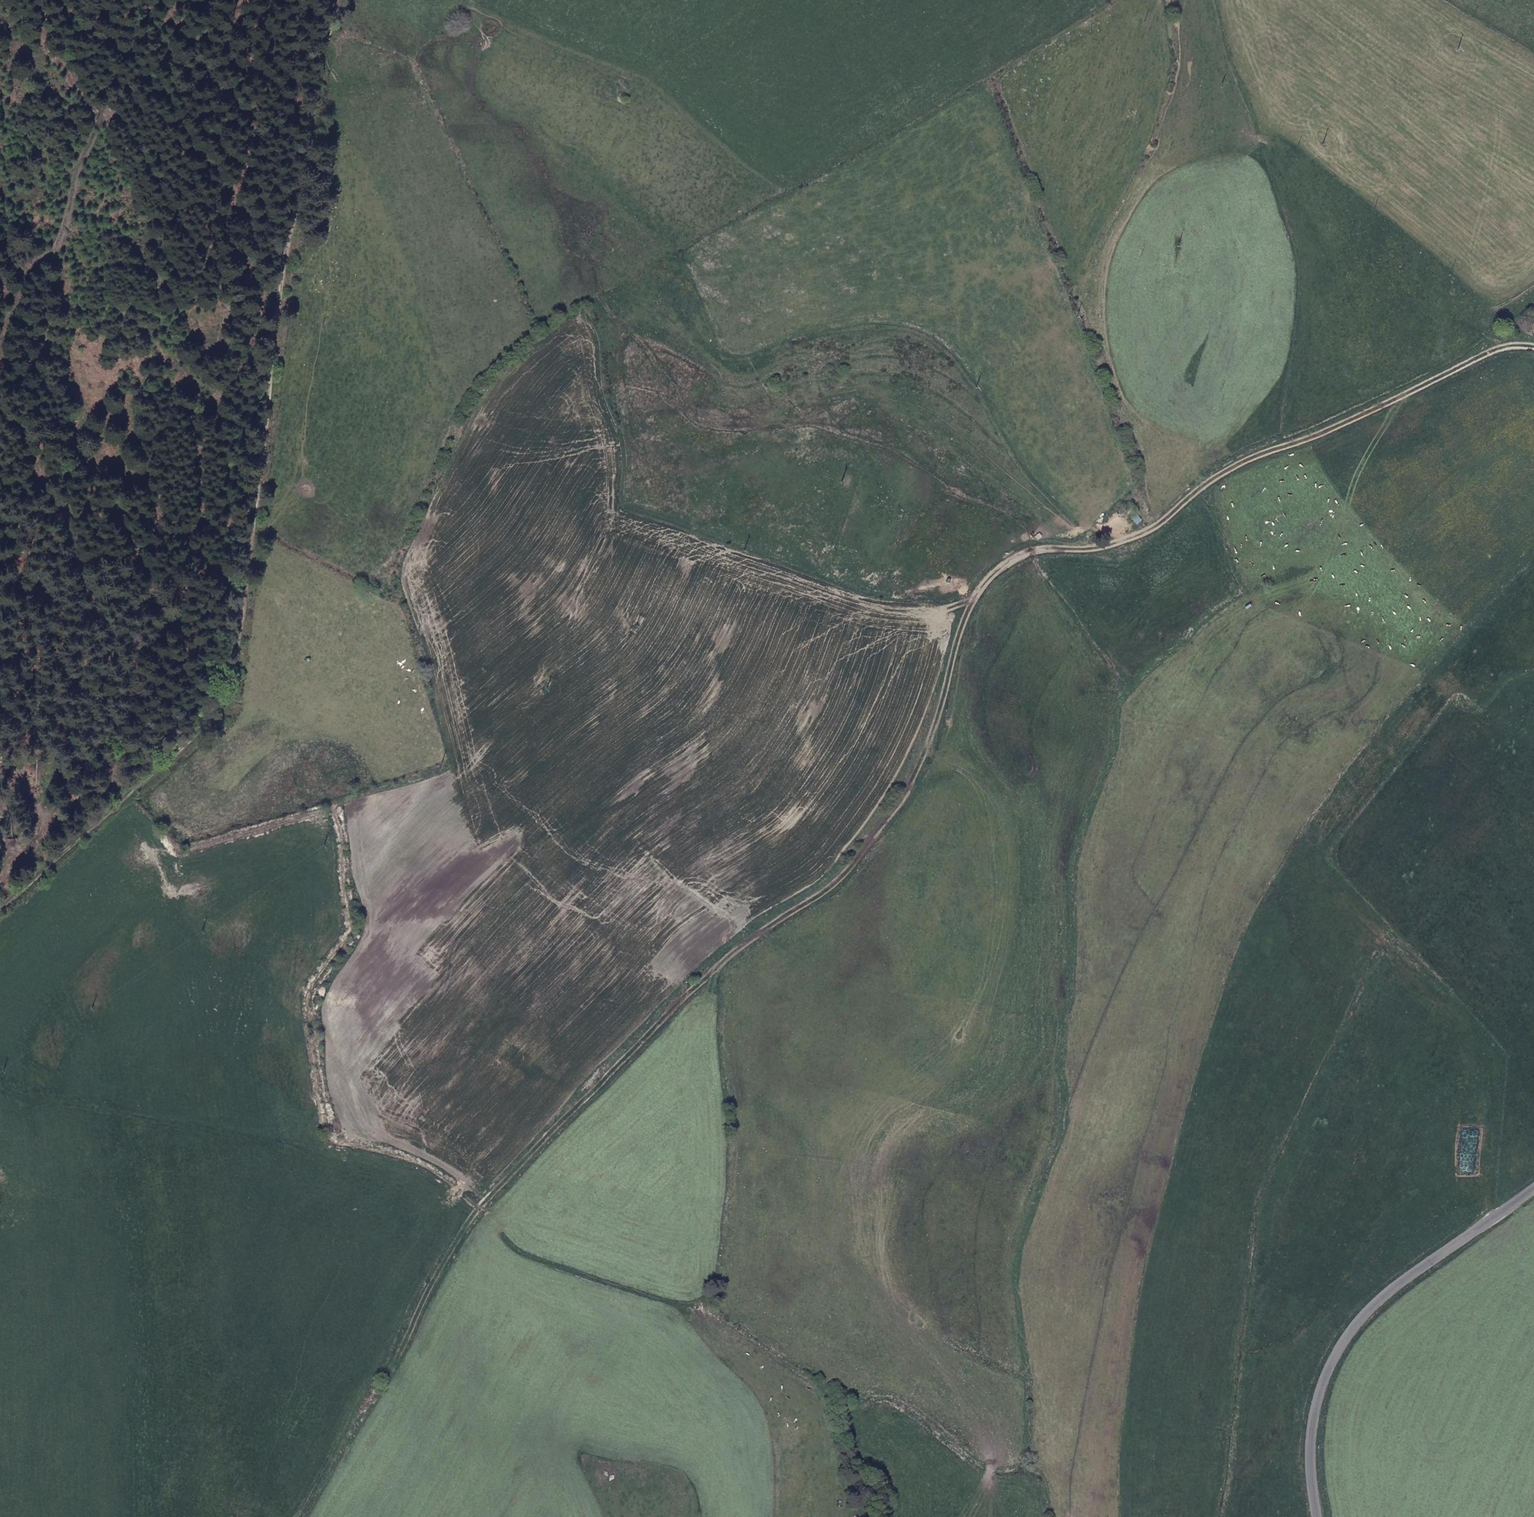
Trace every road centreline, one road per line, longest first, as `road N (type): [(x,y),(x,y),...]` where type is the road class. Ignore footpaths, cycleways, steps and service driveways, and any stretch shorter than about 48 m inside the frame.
road 1 (track): [(0,911),(223,703),(286,245),(337,0)]
road 2 (unclassified): [(1533,1190),(1371,1311),(1334,1353),(1312,1402),(1317,1516)]

